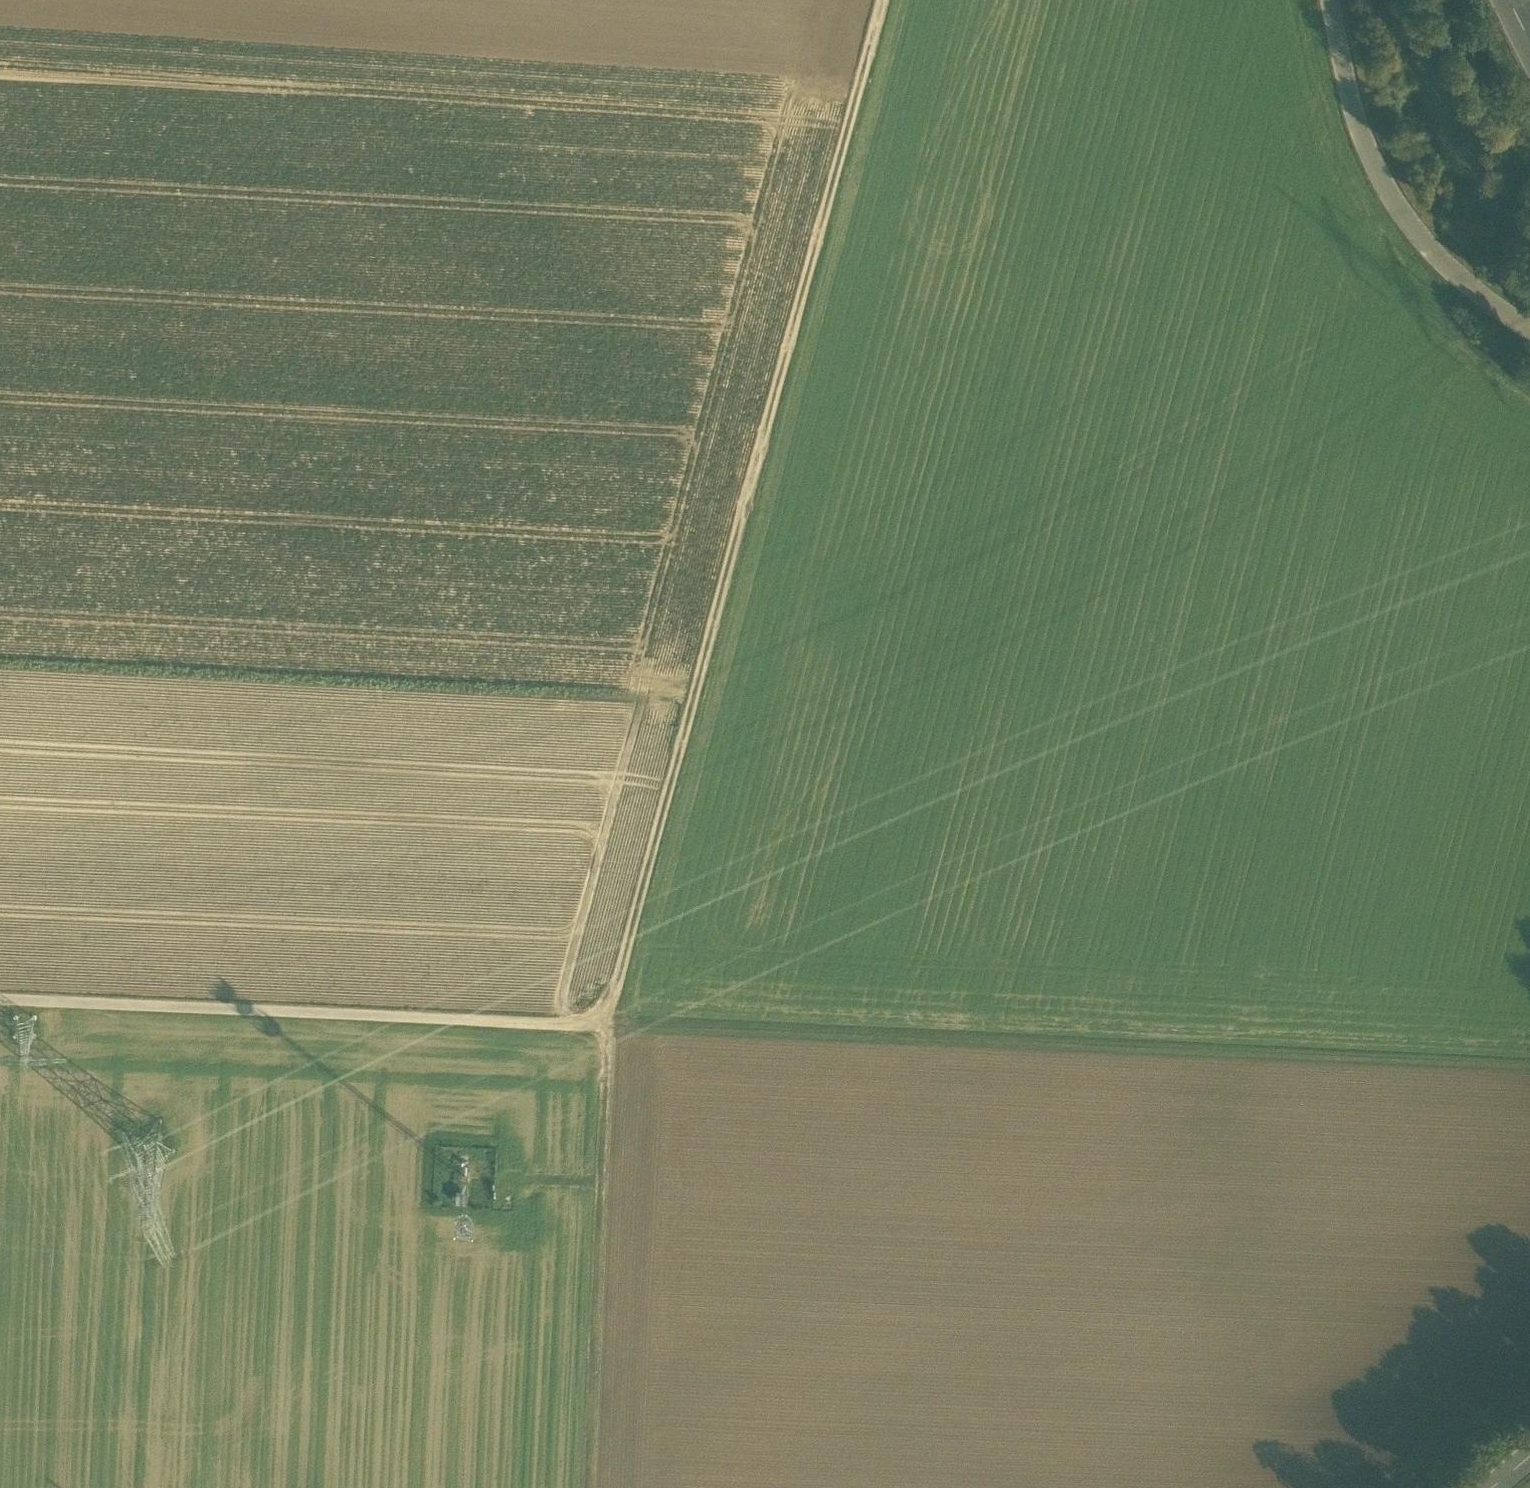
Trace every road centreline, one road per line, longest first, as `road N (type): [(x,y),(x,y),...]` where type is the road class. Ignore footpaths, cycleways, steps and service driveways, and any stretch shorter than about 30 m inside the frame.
road 1 (track): [(881,0),(605,1028)]
road 2 (track): [(605,1028),(1529,1064)]
road 3 (track): [(605,1028),(0,1000)]
road 4 (unclassified): [(1332,0),(1378,167),(1419,230),(1469,285),(1529,329)]

